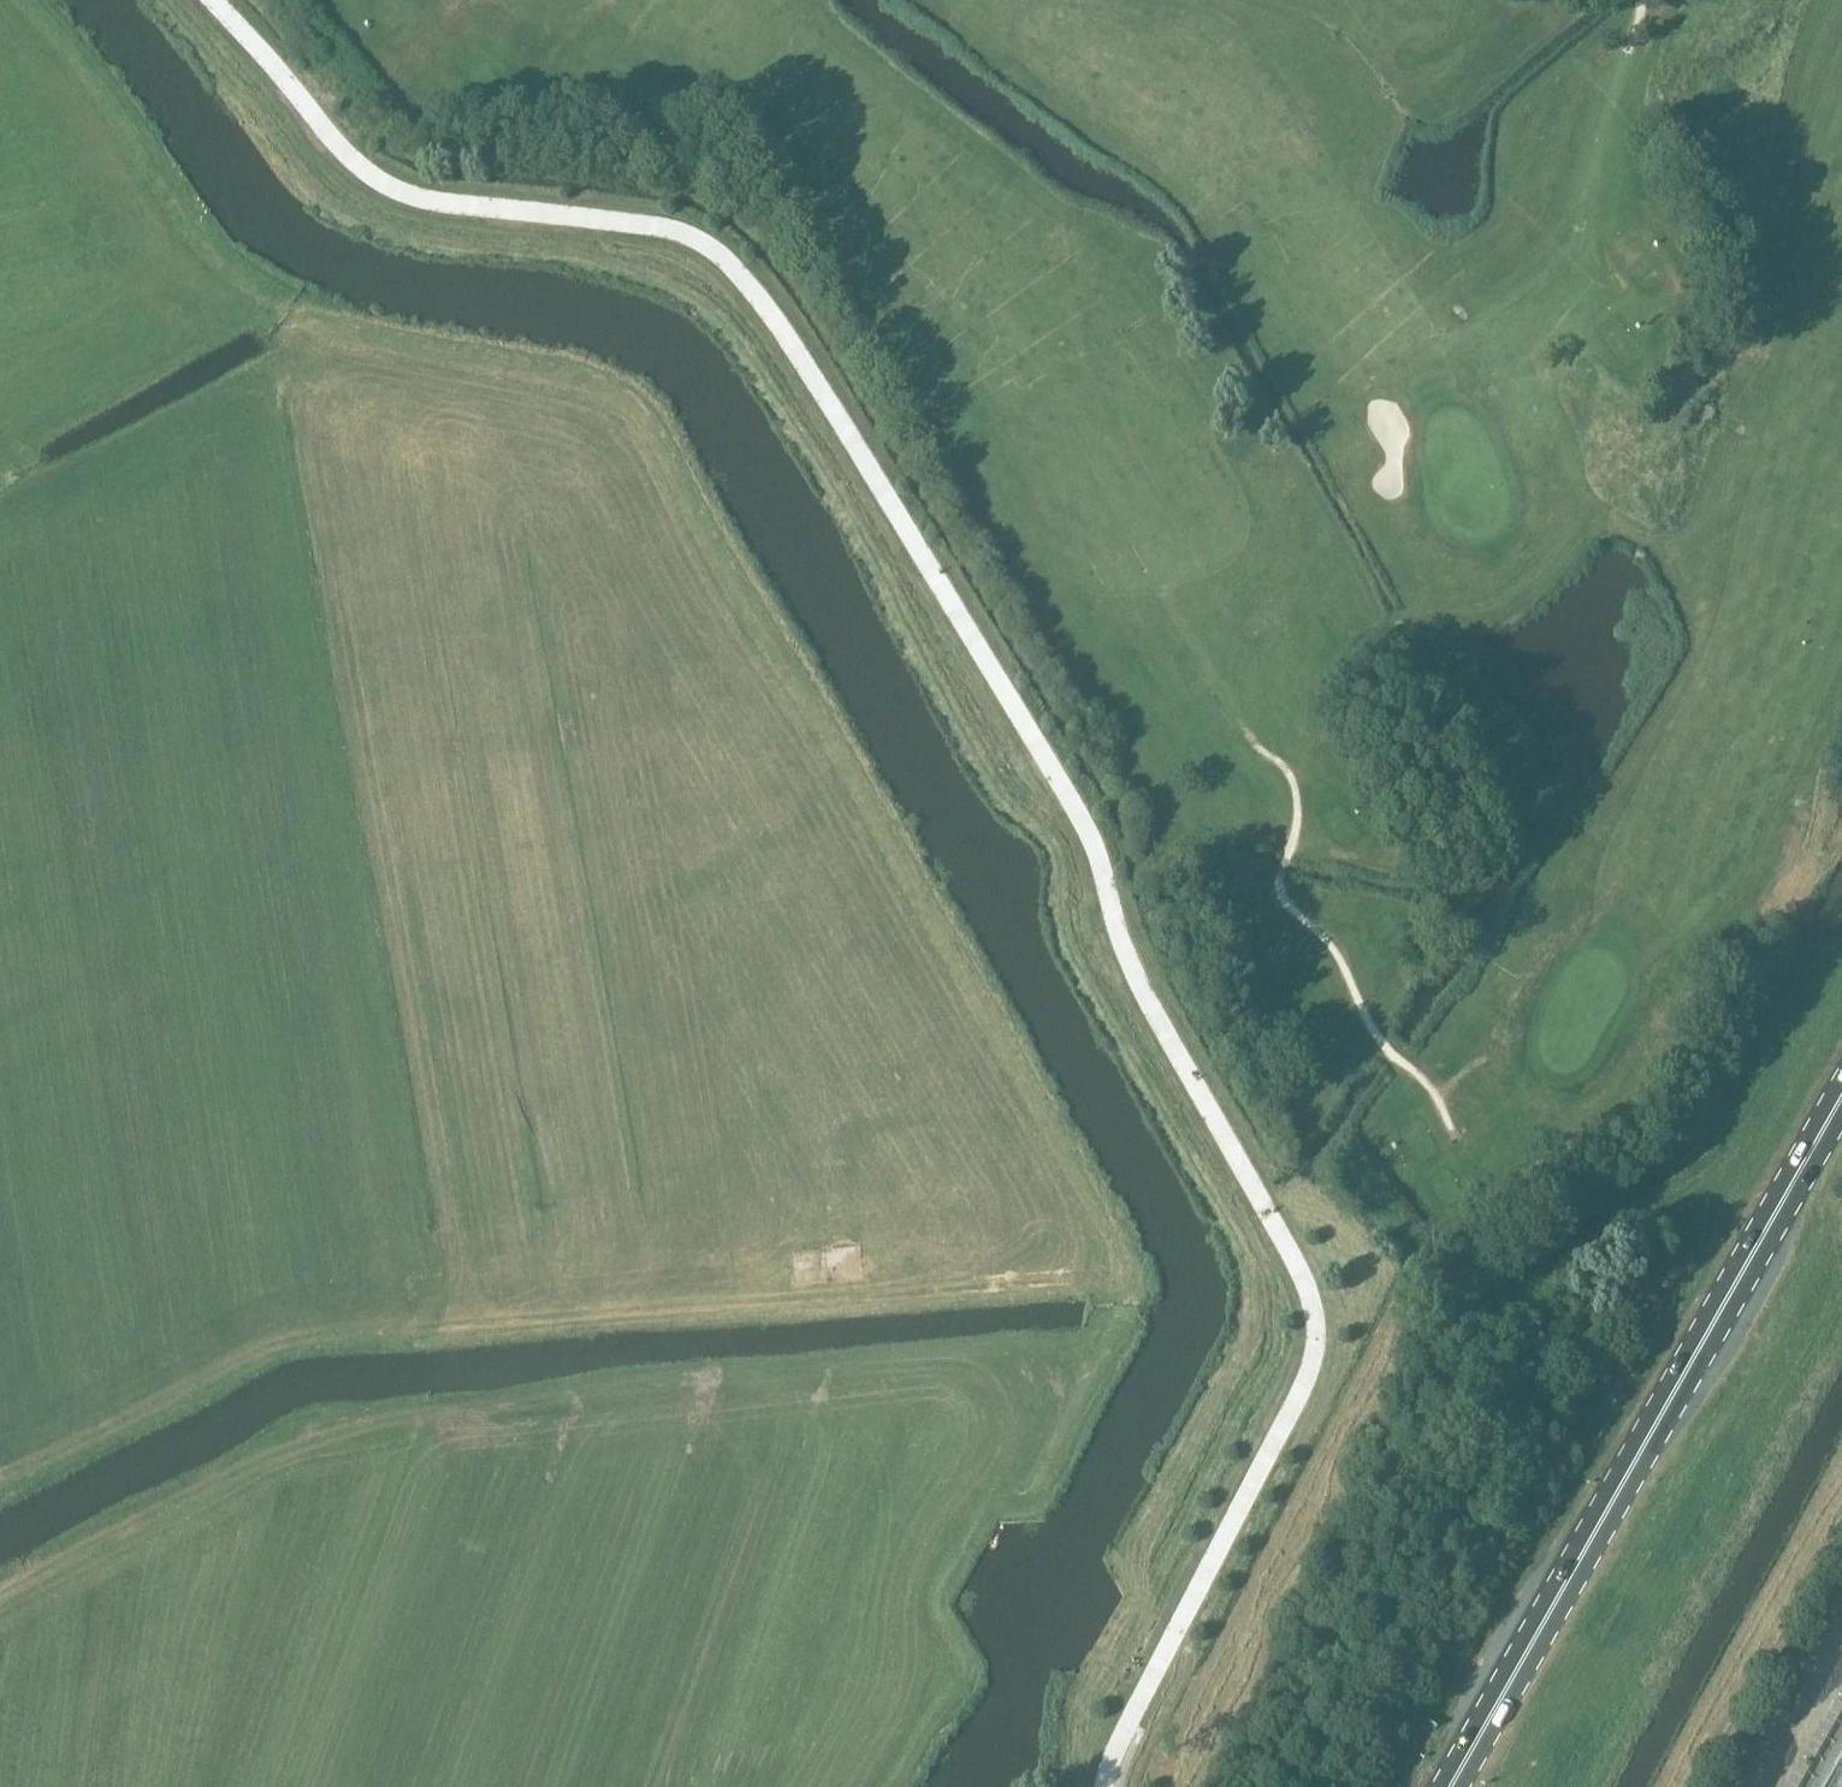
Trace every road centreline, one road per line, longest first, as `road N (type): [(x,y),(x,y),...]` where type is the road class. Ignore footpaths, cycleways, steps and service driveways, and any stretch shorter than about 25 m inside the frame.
road 1 (primary): [(1450,1786),(1841,1100)]

